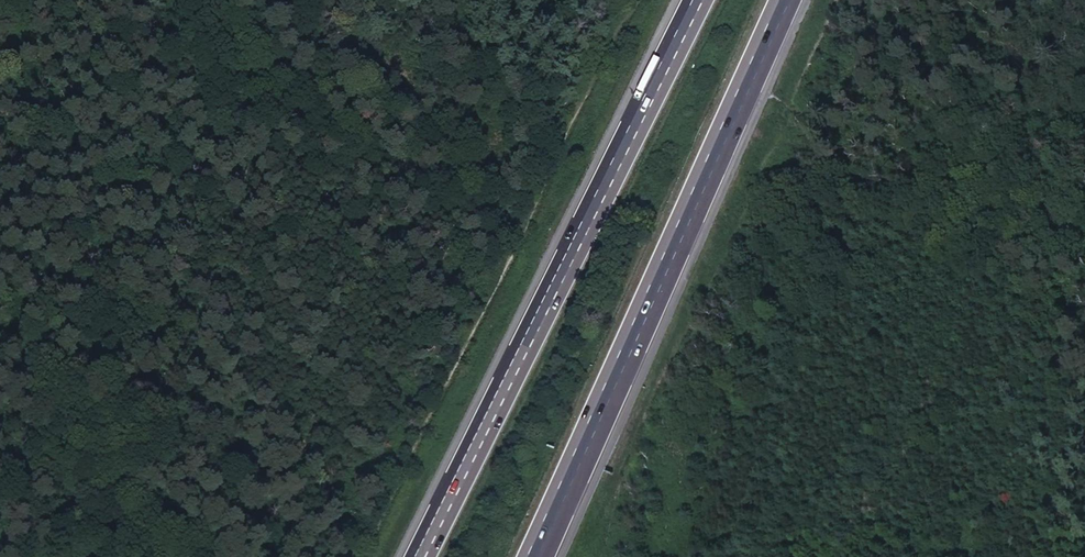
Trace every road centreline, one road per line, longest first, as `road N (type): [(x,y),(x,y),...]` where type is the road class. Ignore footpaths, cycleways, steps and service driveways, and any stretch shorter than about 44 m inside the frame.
road 1 (track): [(359,556),(640,0)]
road 2 (trunk): [(698,0),(421,556)]
road 3 (trunk): [(532,556),(784,0)]

